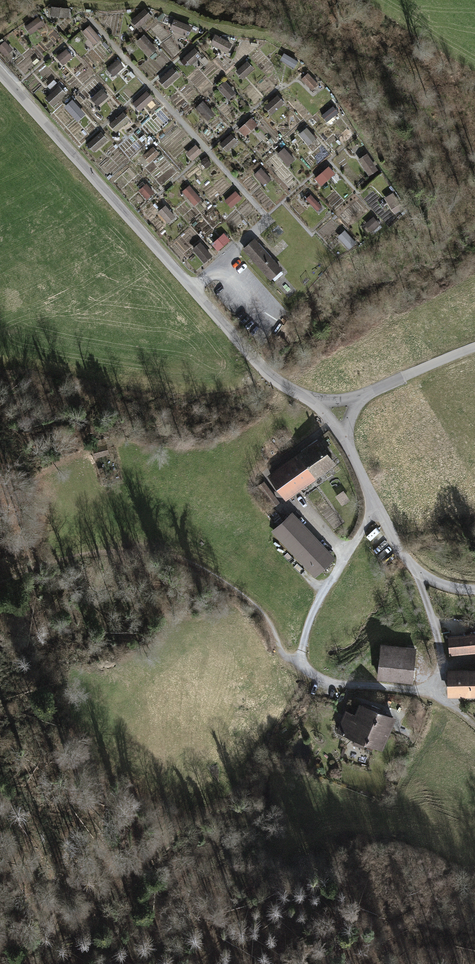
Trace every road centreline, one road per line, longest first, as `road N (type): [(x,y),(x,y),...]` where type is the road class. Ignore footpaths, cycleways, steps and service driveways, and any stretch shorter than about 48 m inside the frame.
road 1 (unclassified): [(0,73),(267,373),(309,399)]
road 2 (track): [(80,557),(141,547),(189,563),(255,604),(285,654),(304,665)]
road 3 (unclassified): [(347,444),(417,570),(474,591)]

